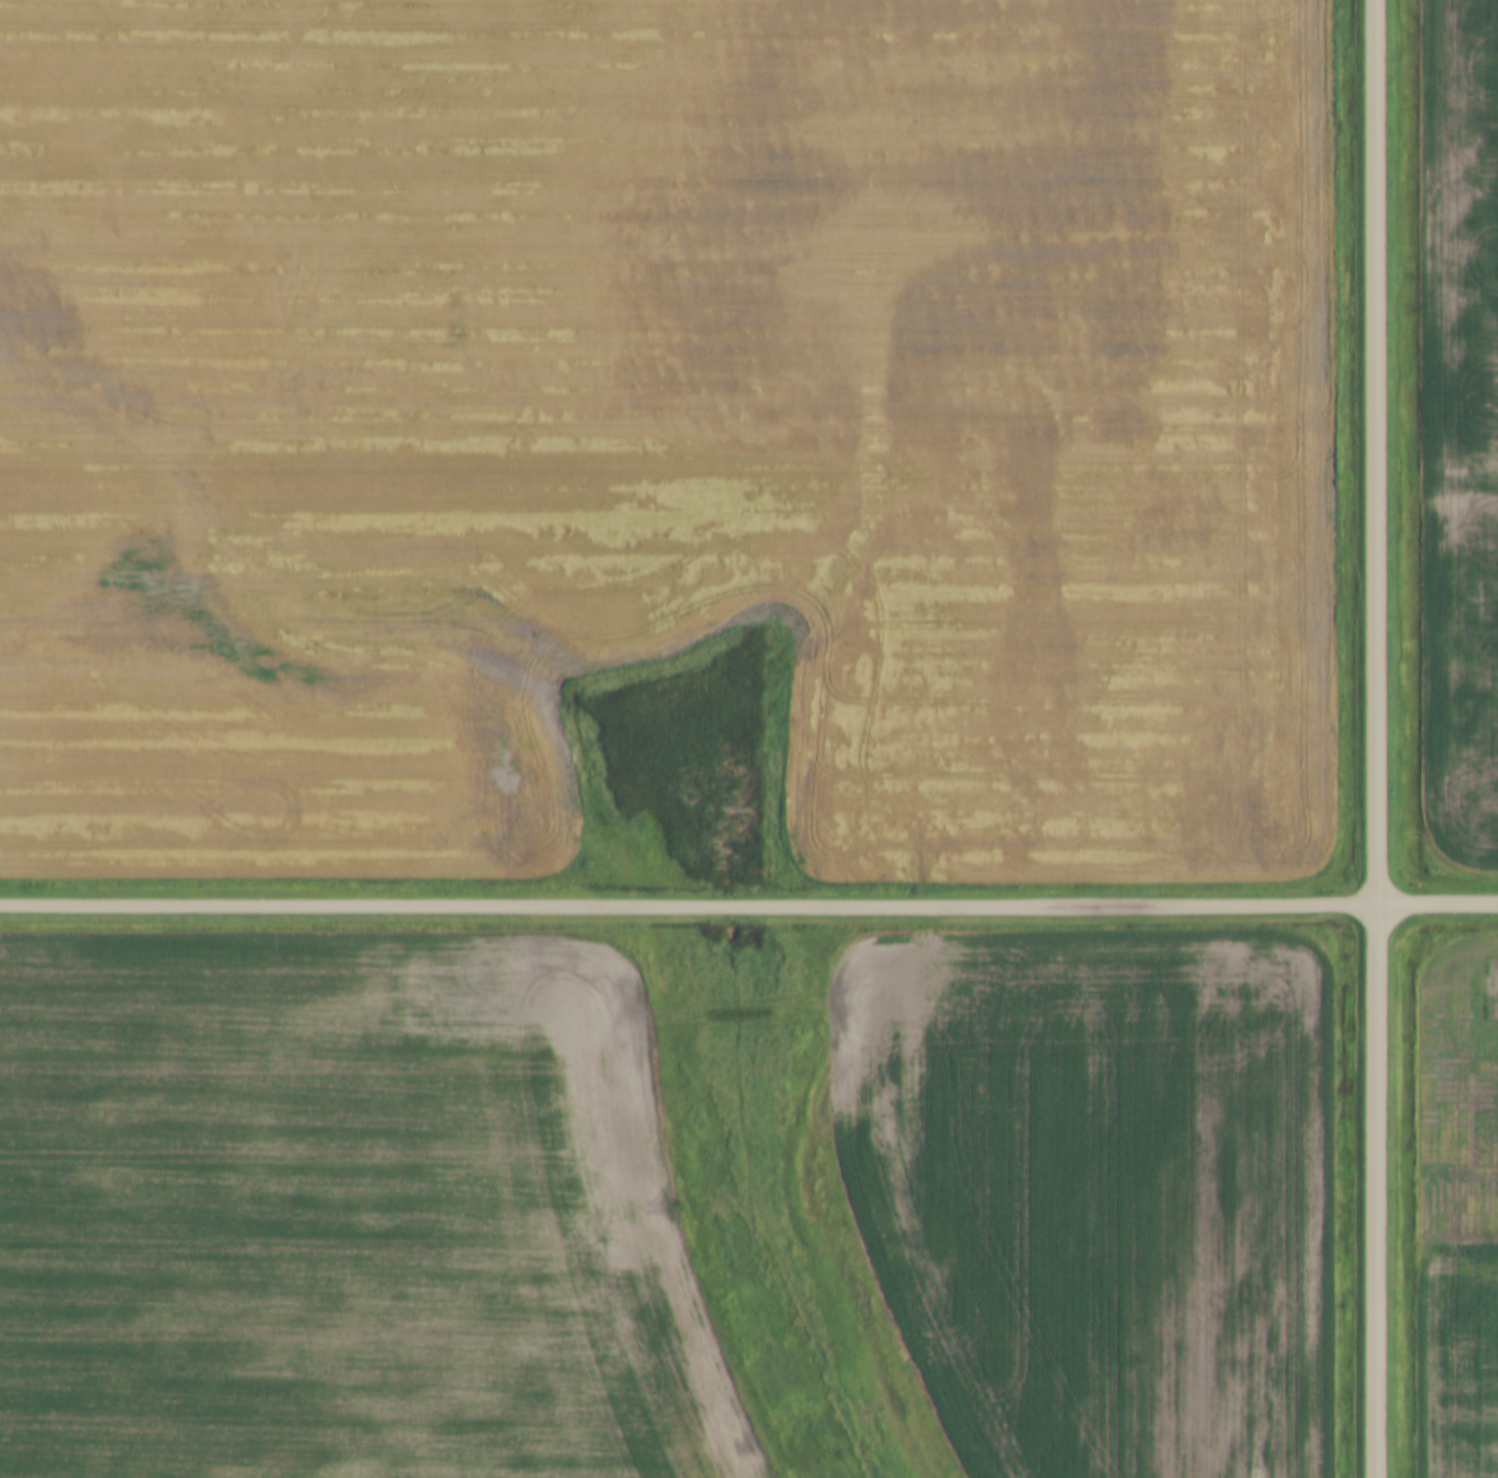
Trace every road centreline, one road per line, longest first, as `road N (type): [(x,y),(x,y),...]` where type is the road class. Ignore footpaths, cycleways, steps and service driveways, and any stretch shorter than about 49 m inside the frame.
road 1 (residential): [(0,909),(1376,909)]
road 2 (tertiary): [(1376,909),(1377,0)]
road 3 (tertiary): [(1375,1477),(1376,909)]
road 4 (tertiary): [(1376,909),(1497,909)]

